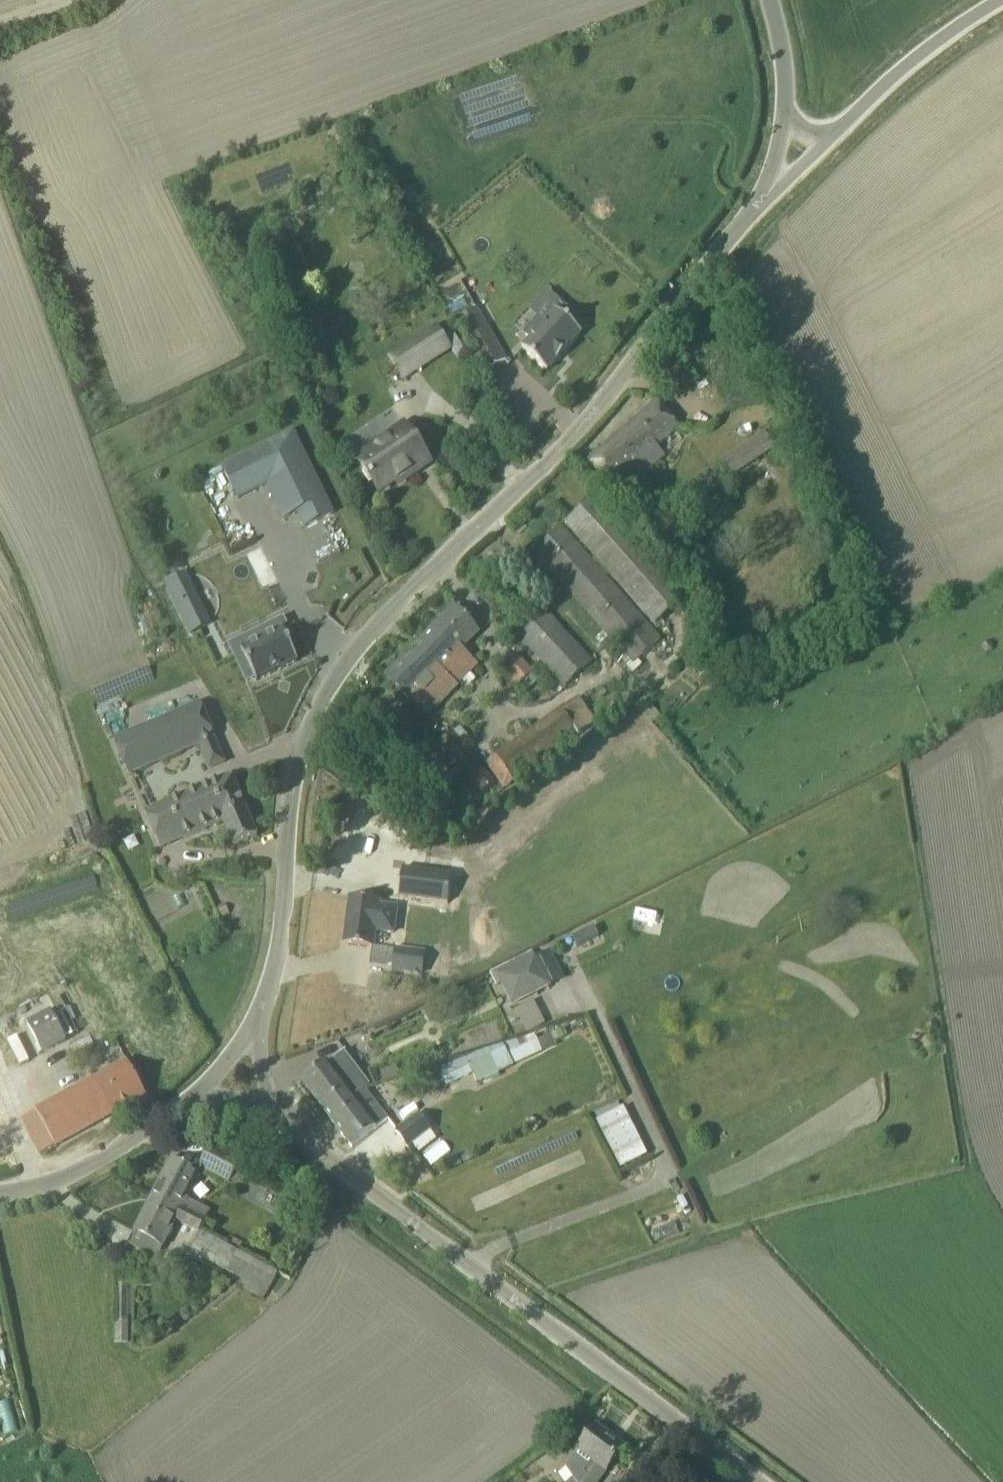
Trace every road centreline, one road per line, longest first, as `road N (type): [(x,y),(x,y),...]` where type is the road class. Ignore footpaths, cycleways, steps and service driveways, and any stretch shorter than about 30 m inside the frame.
road 1 (unclassified): [(250,1024),(277,949),(285,898),(291,753),(341,664),(550,459),(768,194)]
road 2 (unclassified): [(751,1481),(272,1109)]
road 3 (unclassified): [(0,1195),(121,1147),(195,1093)]
road 4 (unclassified): [(831,134),(923,51),(995,0)]
road 5 (unclassified): [(786,118),(783,59),(768,0)]

